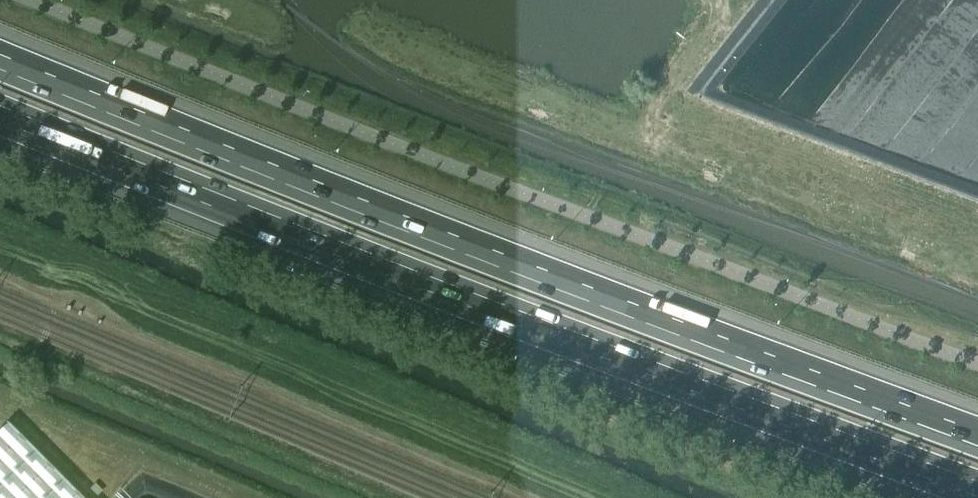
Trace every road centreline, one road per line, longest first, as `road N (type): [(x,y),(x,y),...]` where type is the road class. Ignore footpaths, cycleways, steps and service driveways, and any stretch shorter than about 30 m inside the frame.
road 1 (motorway): [(977,431),(0,54)]
road 2 (motorway): [(0,121),(977,496)]

